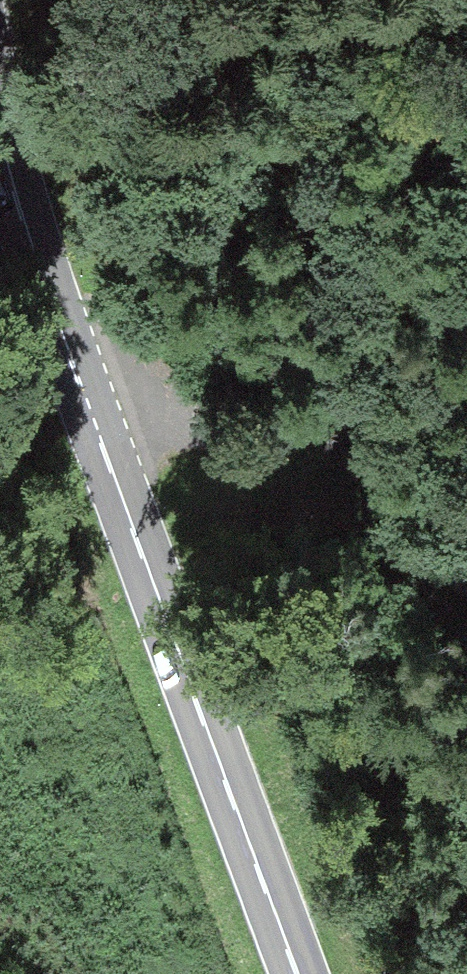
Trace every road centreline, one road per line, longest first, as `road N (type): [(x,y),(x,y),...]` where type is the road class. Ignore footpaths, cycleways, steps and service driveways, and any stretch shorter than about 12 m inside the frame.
road 1 (primary): [(299,973),(74,369),(0,136)]
road 2 (track): [(74,369),(141,389),(213,428),(466,642)]

